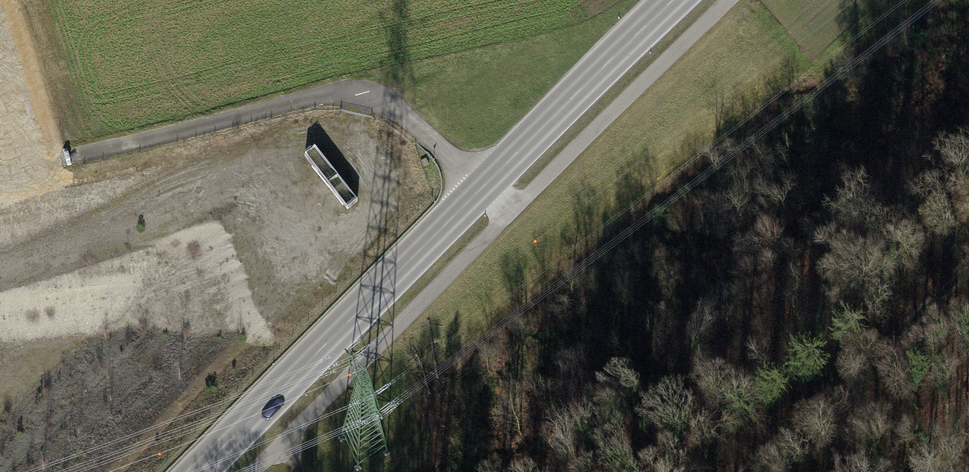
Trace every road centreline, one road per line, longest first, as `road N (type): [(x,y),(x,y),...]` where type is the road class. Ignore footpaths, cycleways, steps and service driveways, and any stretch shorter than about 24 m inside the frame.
road 1 (residential): [(482,188),(398,108),(335,92),(0,169)]
road 2 (primary): [(198,471),(482,188)]
road 3 (track): [(968,260),(746,471)]
road 4 (primary): [(482,188),(672,0)]

